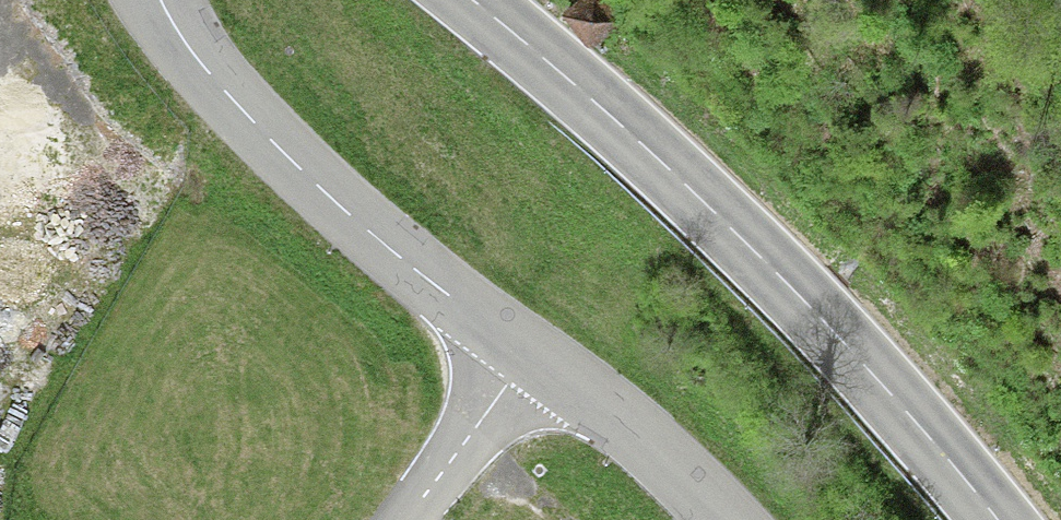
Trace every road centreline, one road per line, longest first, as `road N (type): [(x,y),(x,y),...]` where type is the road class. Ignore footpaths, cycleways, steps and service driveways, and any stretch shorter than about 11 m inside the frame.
road 1 (secondary): [(998,519),(736,233),(473,0)]
road 2 (tertiary): [(168,0),(184,35),(279,143),(516,339)]
road 3 (tertiary): [(516,339),(648,441),(731,519)]
road 4 (unclassified): [(516,339),(393,519)]

